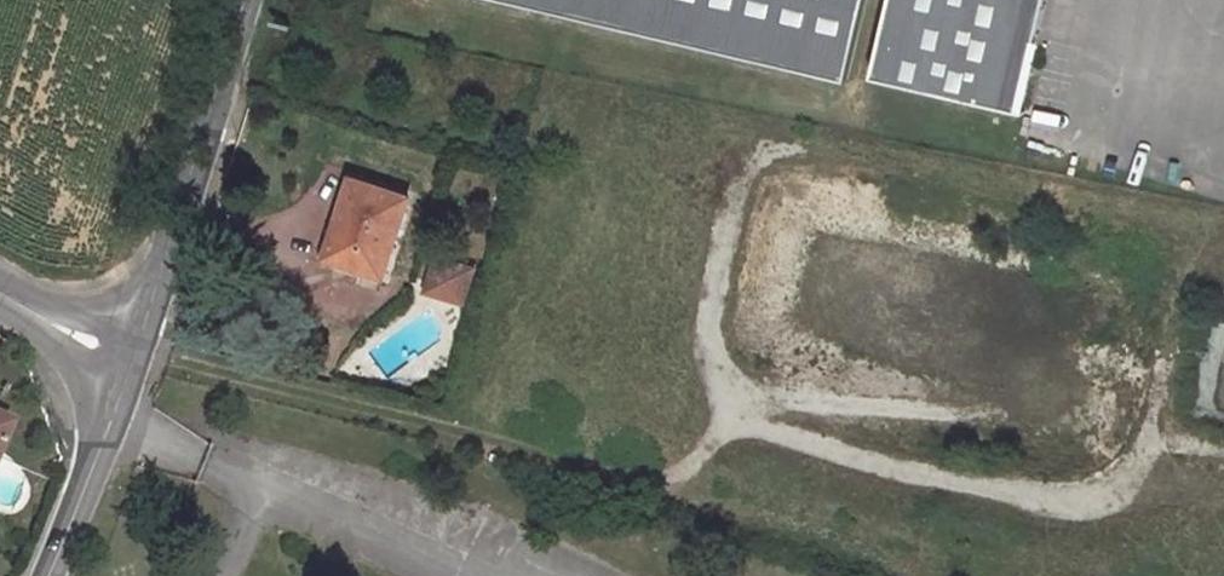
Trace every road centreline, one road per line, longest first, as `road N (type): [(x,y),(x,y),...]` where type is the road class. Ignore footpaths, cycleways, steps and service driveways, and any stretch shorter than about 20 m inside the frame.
road 1 (unclassified): [(128,367),(247,0)]
road 2 (unclassified): [(46,575),(128,367)]
road 3 (residential): [(128,367),(0,291)]

